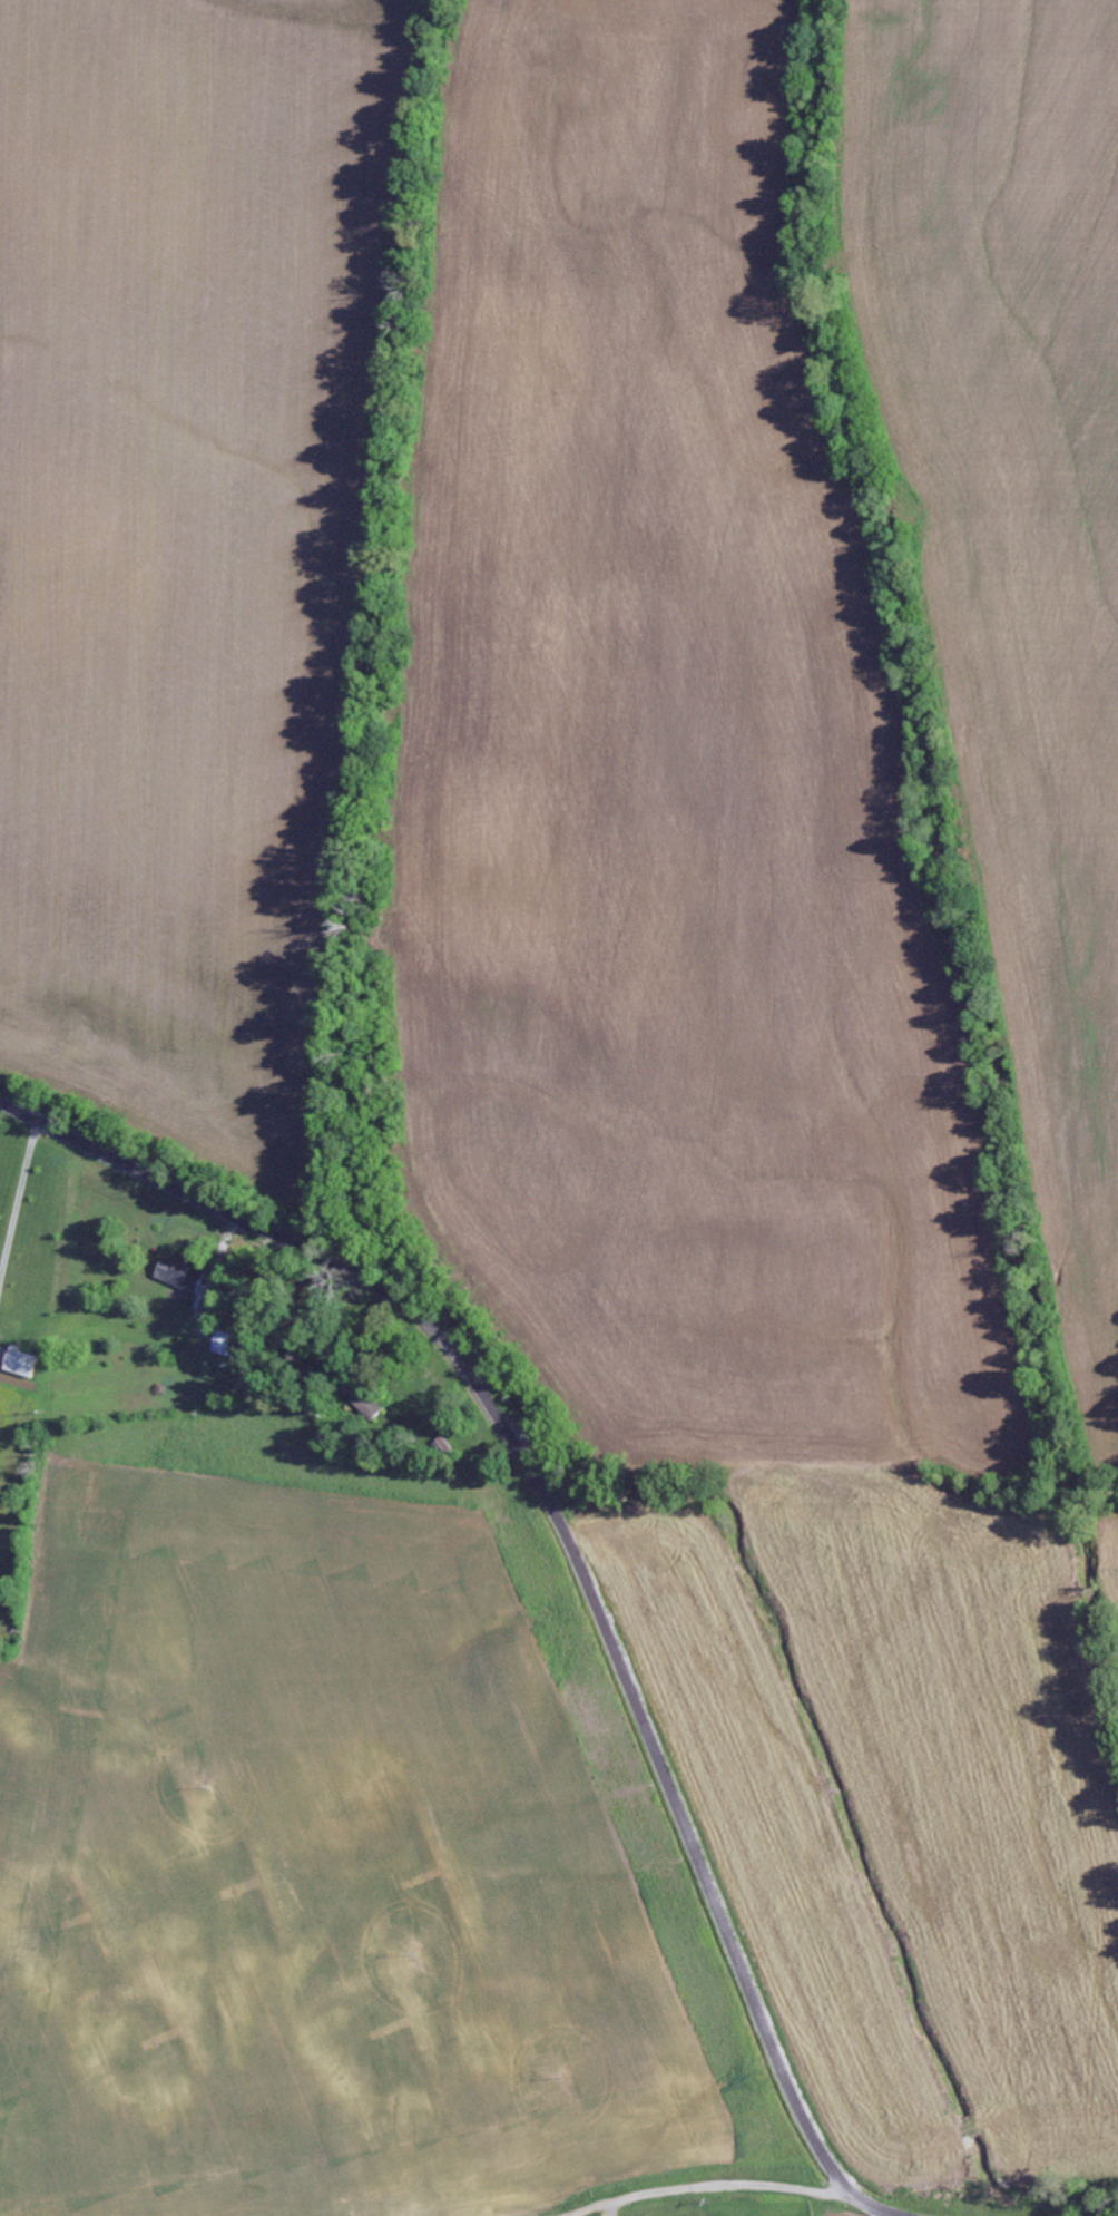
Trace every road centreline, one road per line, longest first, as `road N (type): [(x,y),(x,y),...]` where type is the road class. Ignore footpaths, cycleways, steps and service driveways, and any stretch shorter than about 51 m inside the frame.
road 1 (residential): [(907,2215),(851,2189),(821,2147),(563,1526),(460,1359),(385,1289),(0,1103)]
road 2 (residential): [(813,2131),(367,2215)]

